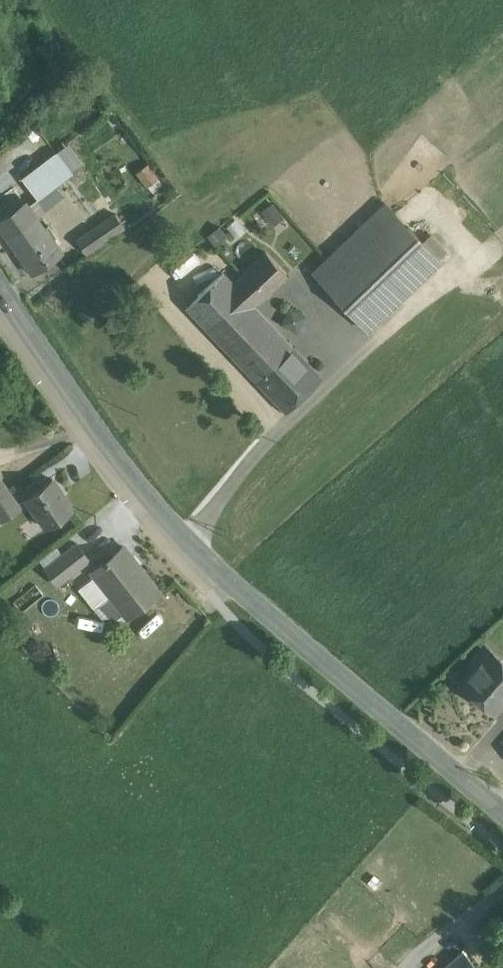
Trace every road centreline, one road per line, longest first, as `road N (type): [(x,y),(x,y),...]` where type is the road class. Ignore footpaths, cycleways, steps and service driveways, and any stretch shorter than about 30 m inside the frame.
road 1 (tertiary): [(0,292),(119,460),(187,539),(330,676),(502,819)]

